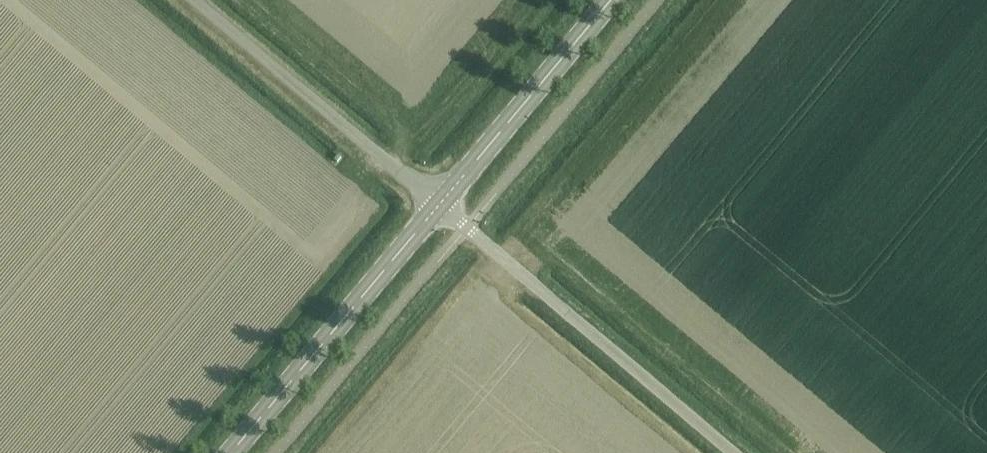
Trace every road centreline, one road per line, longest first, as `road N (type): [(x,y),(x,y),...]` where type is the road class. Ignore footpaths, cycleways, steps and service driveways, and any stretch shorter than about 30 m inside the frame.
road 1 (unclassified): [(734,452),(438,206)]
road 2 (tertiary): [(230,452),(438,206)]
road 3 (unclassified): [(438,206),(192,0)]
road 4 (tertiary): [(438,206),(611,0)]

